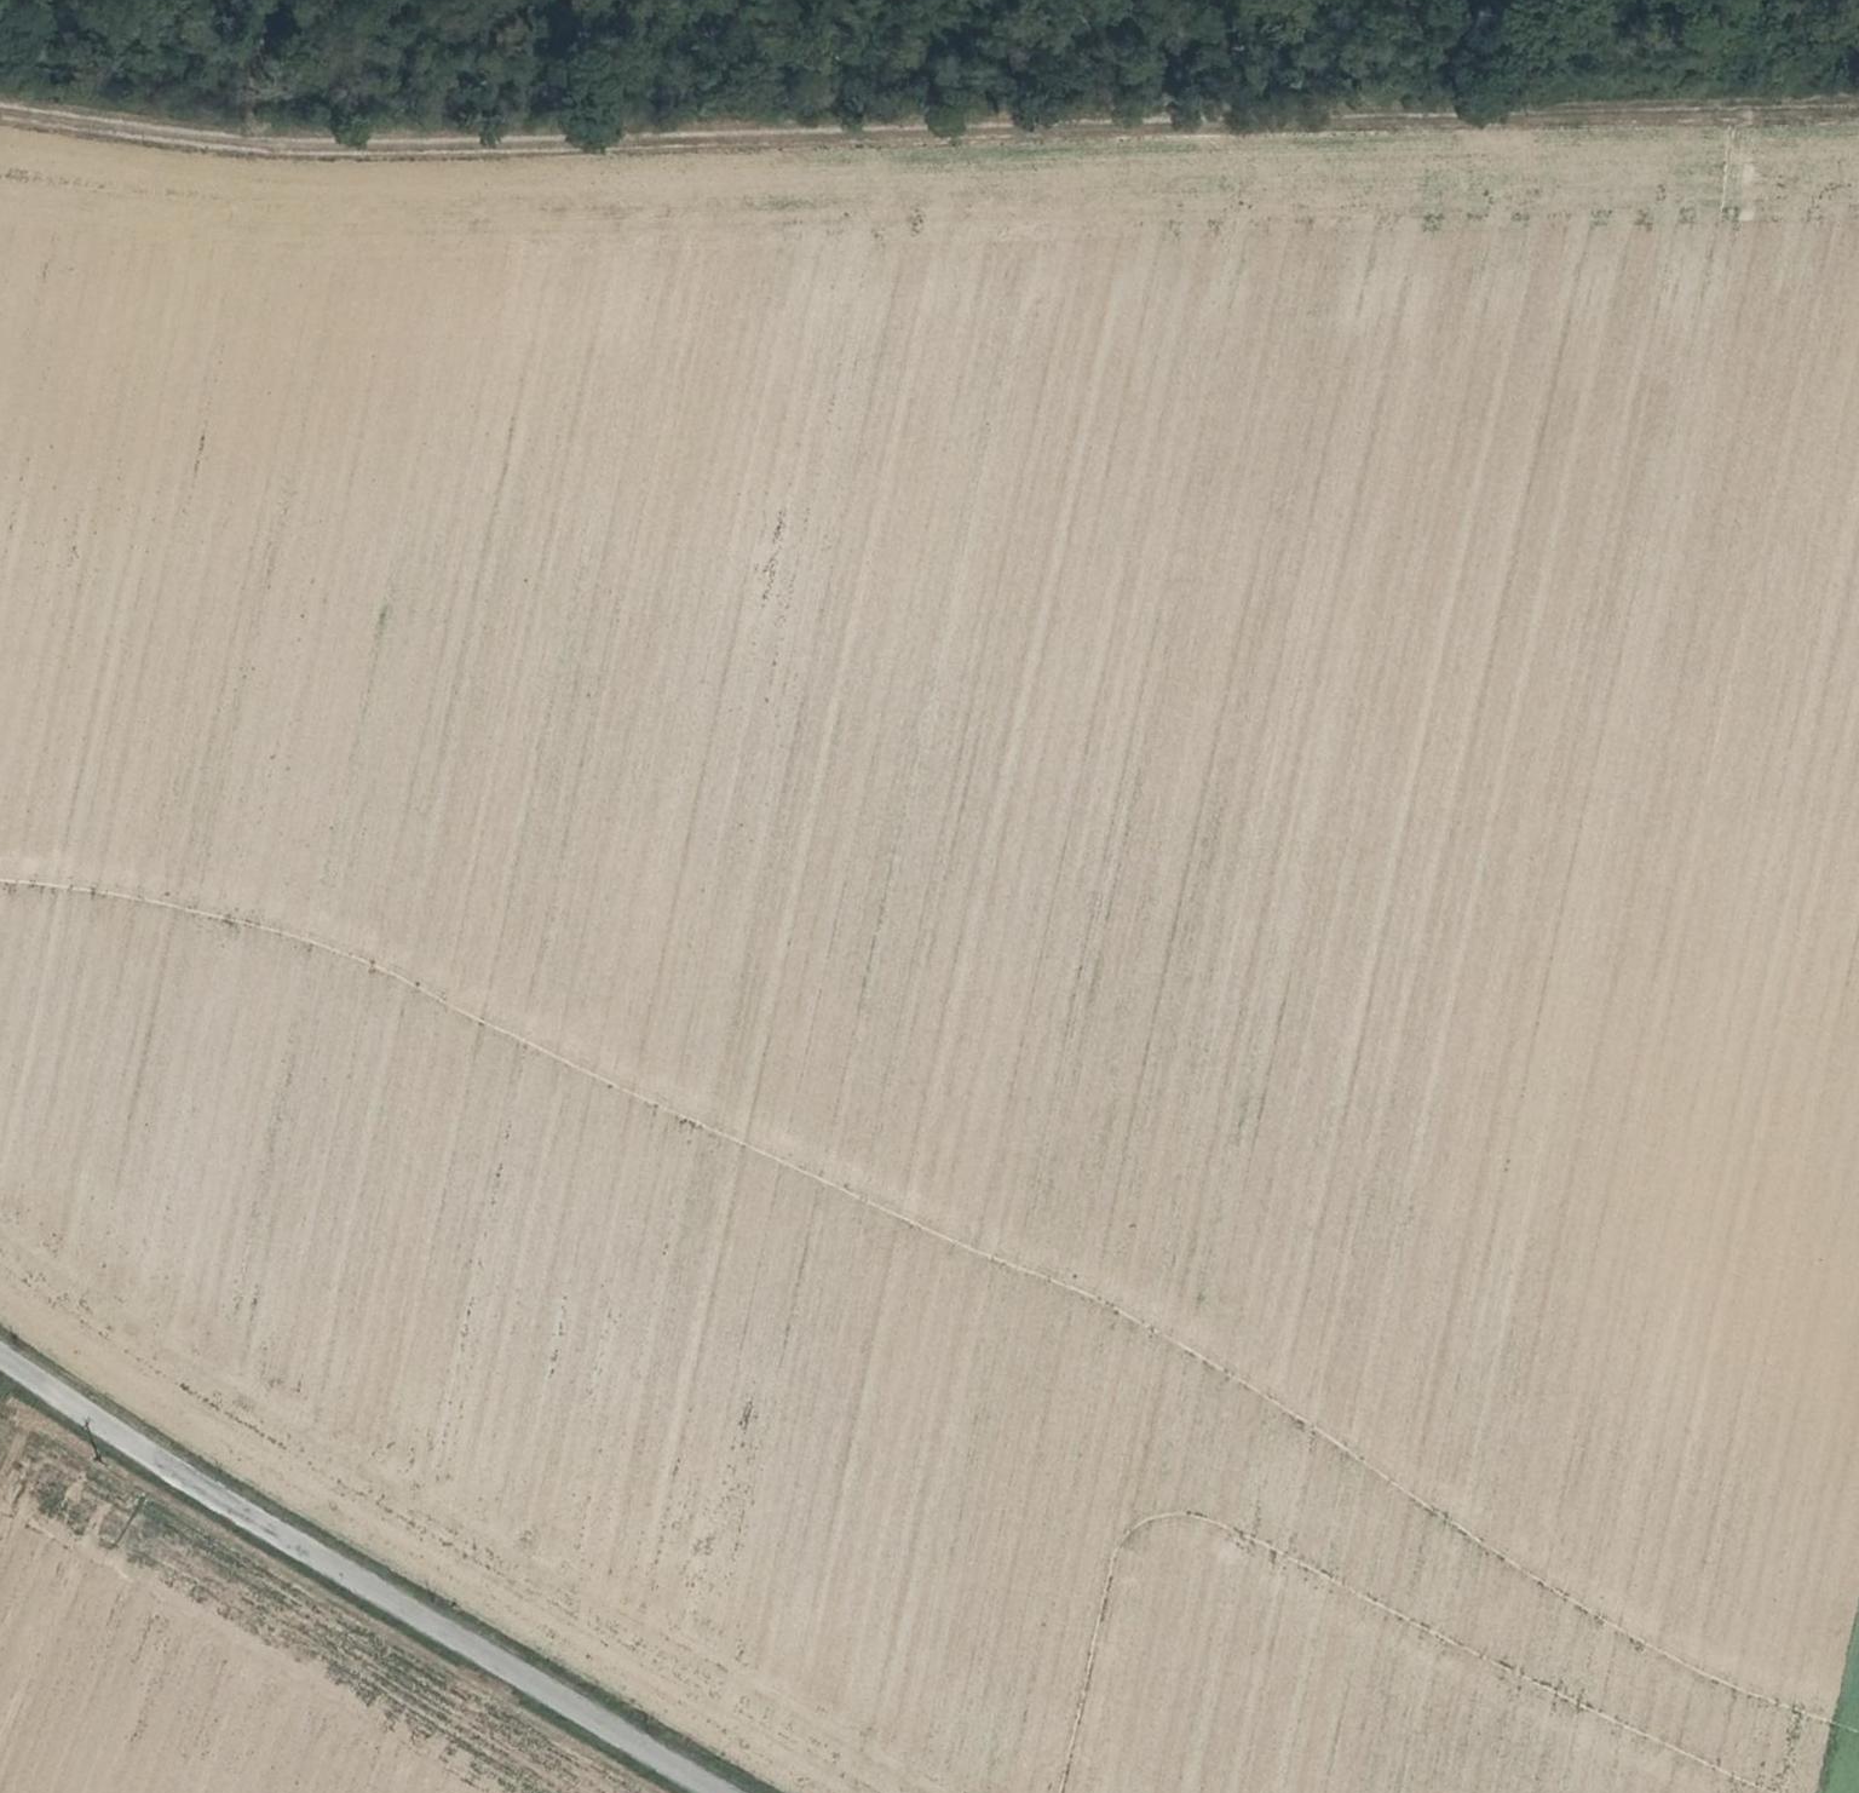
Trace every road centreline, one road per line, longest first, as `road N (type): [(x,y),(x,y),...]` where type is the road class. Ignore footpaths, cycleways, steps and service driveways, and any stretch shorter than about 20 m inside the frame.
road 1 (track): [(0,113),(222,152),(1858,104)]
road 2 (unclassified): [(0,1352),(206,1492),(714,1792)]

